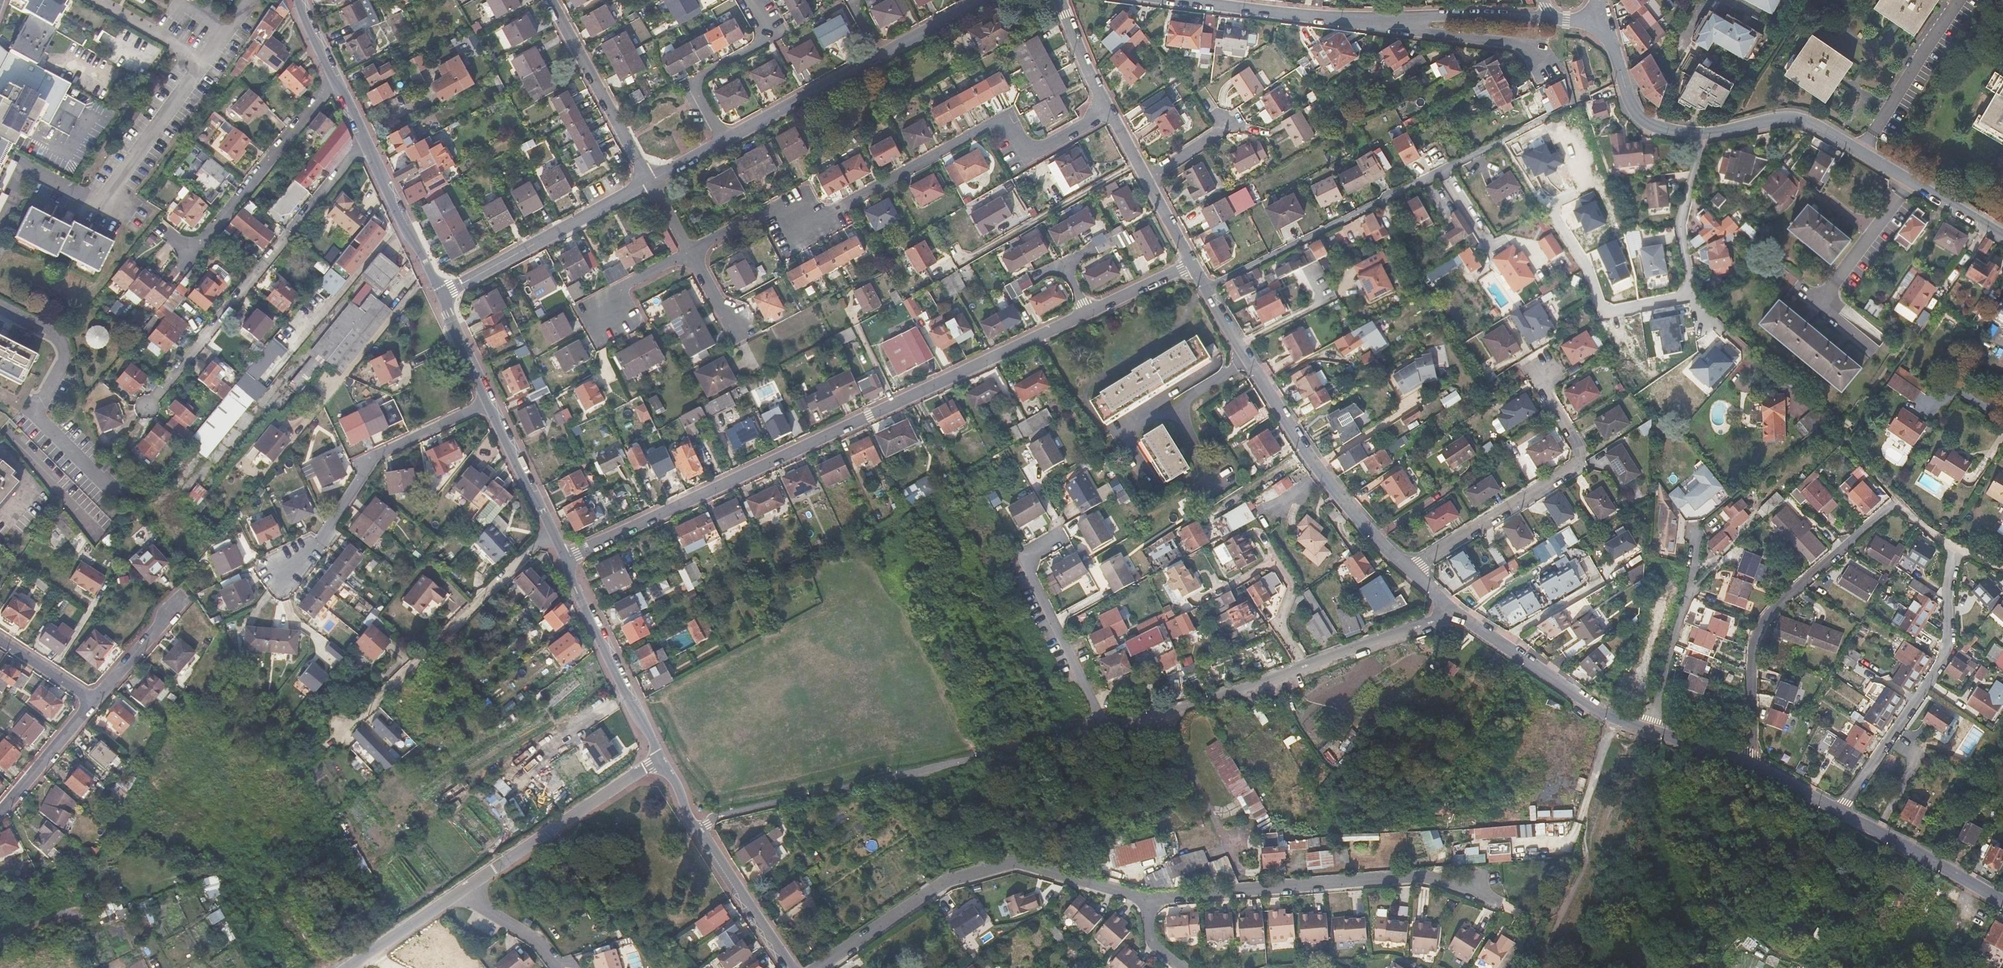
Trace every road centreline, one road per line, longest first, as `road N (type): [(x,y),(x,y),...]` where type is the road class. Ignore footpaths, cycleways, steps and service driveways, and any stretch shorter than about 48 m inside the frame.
road 1 (residential): [(564,559),(1193,264)]
road 2 (residential): [(1603,18),(1631,106),(1654,129),(1703,135),(1802,119),(2002,238)]
road 3 (residential): [(690,252),(774,208),(805,224),(1004,119),(1025,156),(1109,110)]
road 4 (residential): [(1108,730),(721,817),(699,831)]
road 5 (residential): [(1564,111),(1207,289)]
road 6 (residential): [(1152,900),(1417,878),(1478,893),(1520,914)]
road 7 (residential): [(1180,0),(1324,18),(1549,18)]
road 8 (residential): [(819,967),(942,885),(995,868),(1026,866),(1152,900)]
road 9 (residential): [(1450,608),(1436,621),(1108,730)]
road 10 (residential): [(1207,289),(1321,471),(1408,569)]
road 11 (residential): [(365,142),(148,407)]
road 12 (residential): [(1450,608),(1600,710),(1749,762)]
road 13 (residential): [(1749,762),(1747,654),(1768,612),(1891,501)]
road 14 (residential): [(1534,368),(1579,443),(1578,465),(1408,569)]
road 15 (residential): [(489,403),(376,455),(277,594)]
road 16 (residential): [(1951,552),(1947,659),(1839,810)]
road 17 (residential): [(556,535),(345,732)]
road 18 (residential): [(337,82),(193,257),(163,233)]
road 19 (residential): [(443,294),(650,182)]
road 20 (residential): [(1108,730),(1028,568),(1033,555),(1066,538)]
road 21 (residential): [(468,887),(660,760)]
road 22 (residential): [(564,559),(660,760)]
road 23 (residential): [(757,0),(776,34),(689,81),(722,143)]
road 24 (residential): [(551,0),(650,182)]
road 25 (residential): [(1139,165),(960,262)]
road 26 (residential): [(1839,810),(2002,903)]
road 27 (residential): [(722,143),(881,57)]
road 28 (residential): [(365,142),(443,294)]
road 29 (residential): [(699,831),(791,967)]
road 30 (residential): [(489,403),(556,535)]
road 31 (residential): [(94,701),(0,812)]
road 32 (residential): [(94,701),(186,595)]
road 33 (residential): [(468,887),(567,967)]
road 34 (residential): [(1062,0),(1109,110)]

